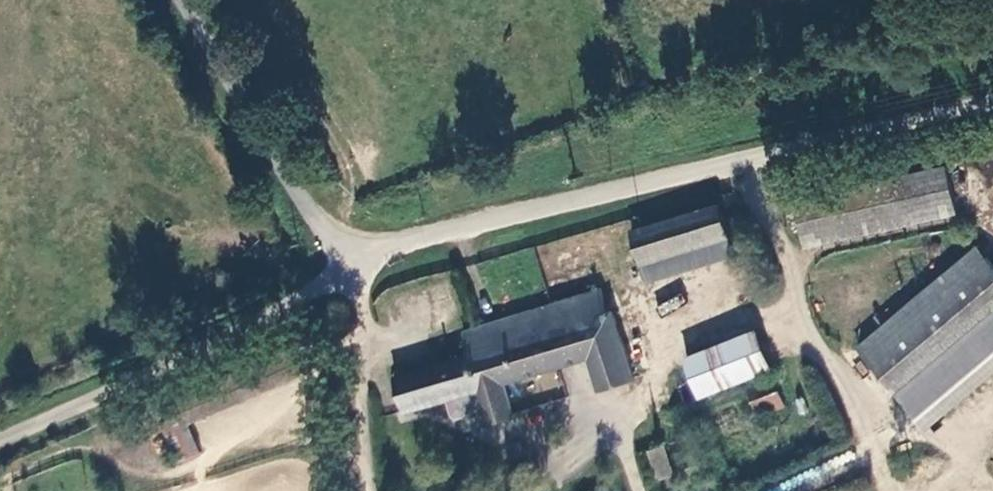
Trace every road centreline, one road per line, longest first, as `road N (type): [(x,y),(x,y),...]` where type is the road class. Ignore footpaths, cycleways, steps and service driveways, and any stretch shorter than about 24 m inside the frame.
road 1 (unclassified): [(0,439),(112,394),(348,261),(992,88)]
road 2 (track): [(348,261),(181,0)]

